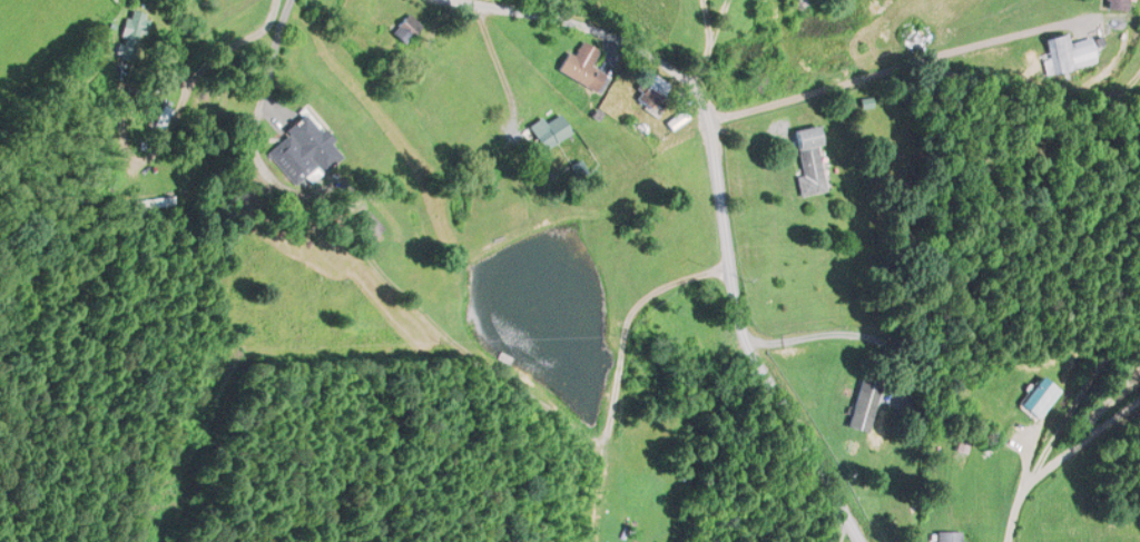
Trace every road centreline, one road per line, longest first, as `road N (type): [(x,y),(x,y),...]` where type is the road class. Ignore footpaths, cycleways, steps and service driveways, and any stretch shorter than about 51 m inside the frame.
road 1 (residential): [(489,0),(599,26),(664,68),(691,99),(708,125),(736,335),(861,541)]

